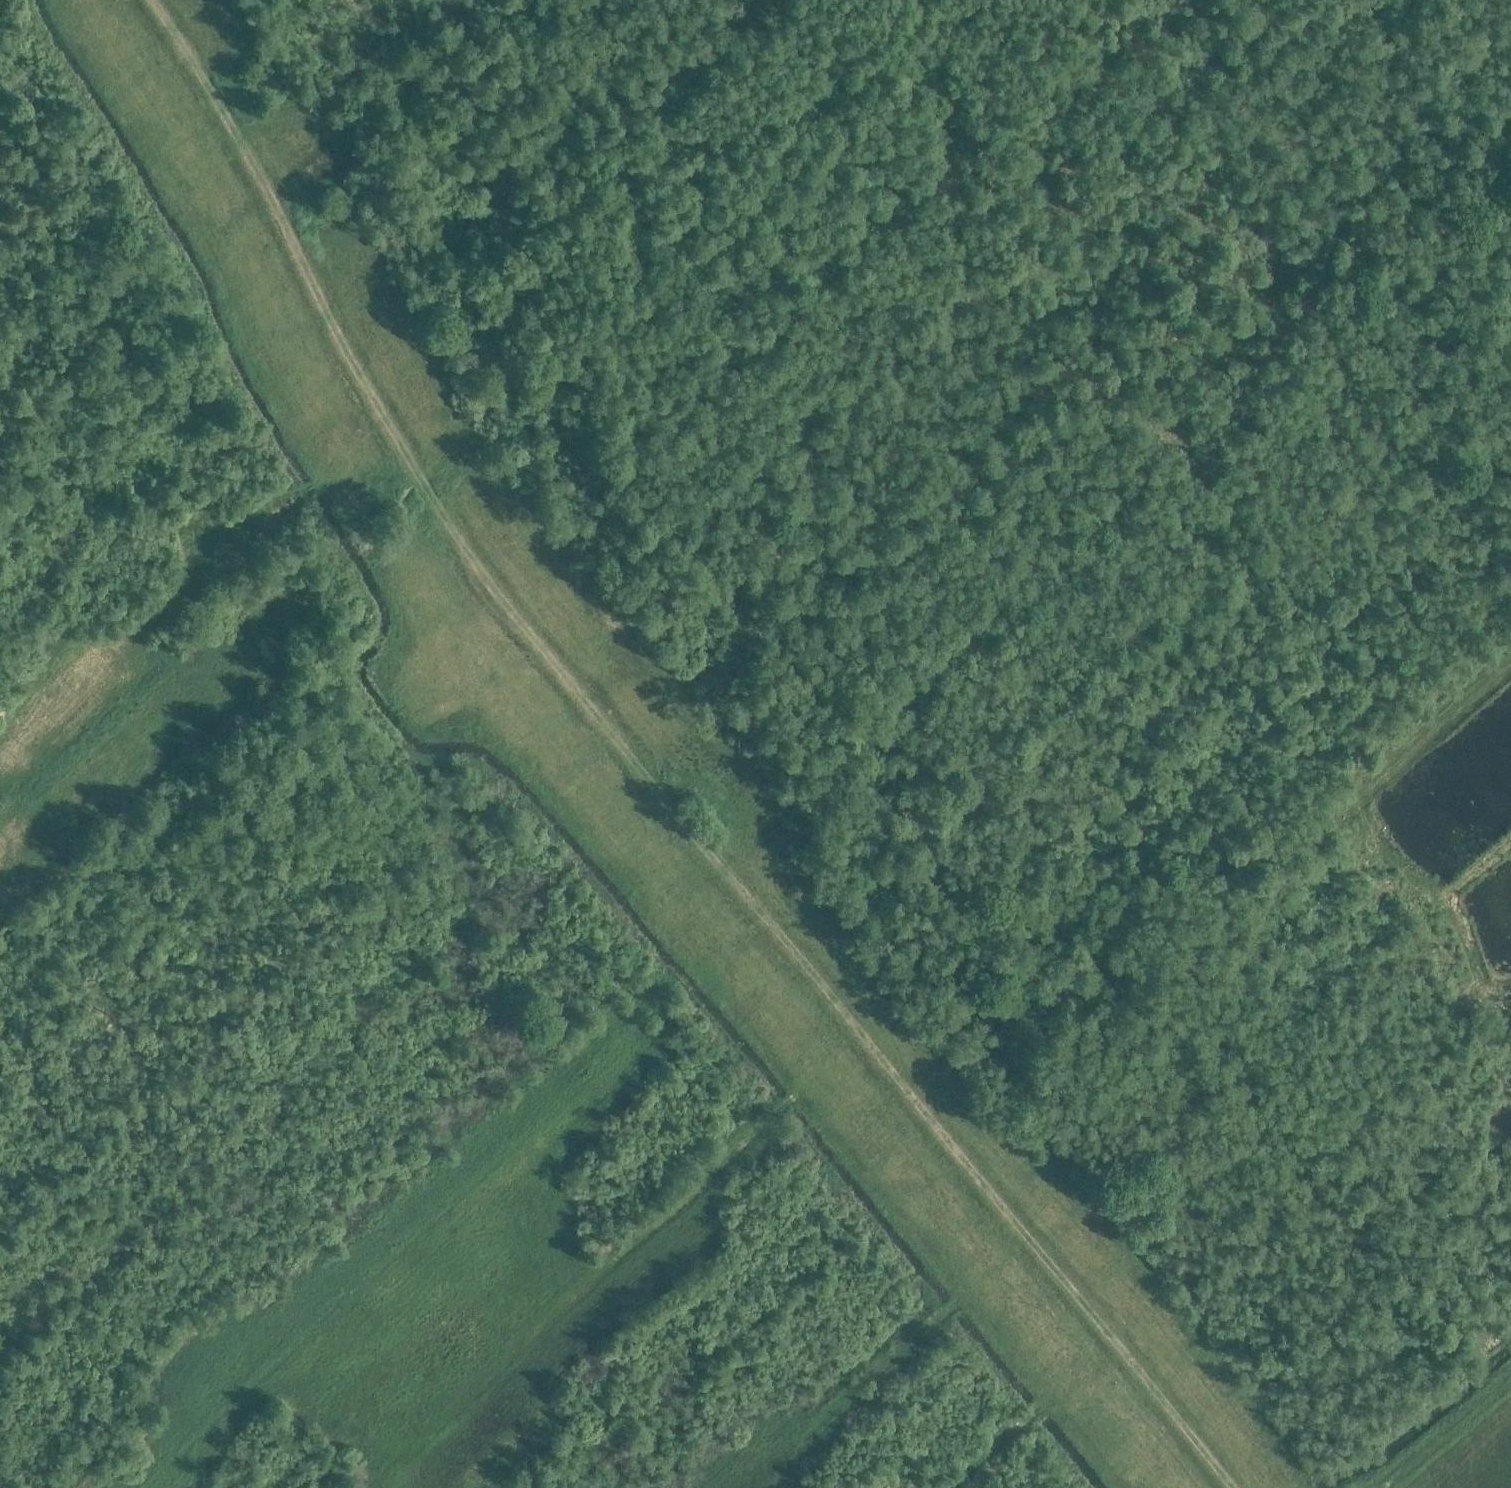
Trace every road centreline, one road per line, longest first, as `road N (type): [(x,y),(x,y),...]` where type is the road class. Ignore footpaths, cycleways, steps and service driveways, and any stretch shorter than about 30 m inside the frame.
road 1 (track): [(147,0),(264,189),(381,421),(454,543),(1235,1487)]

